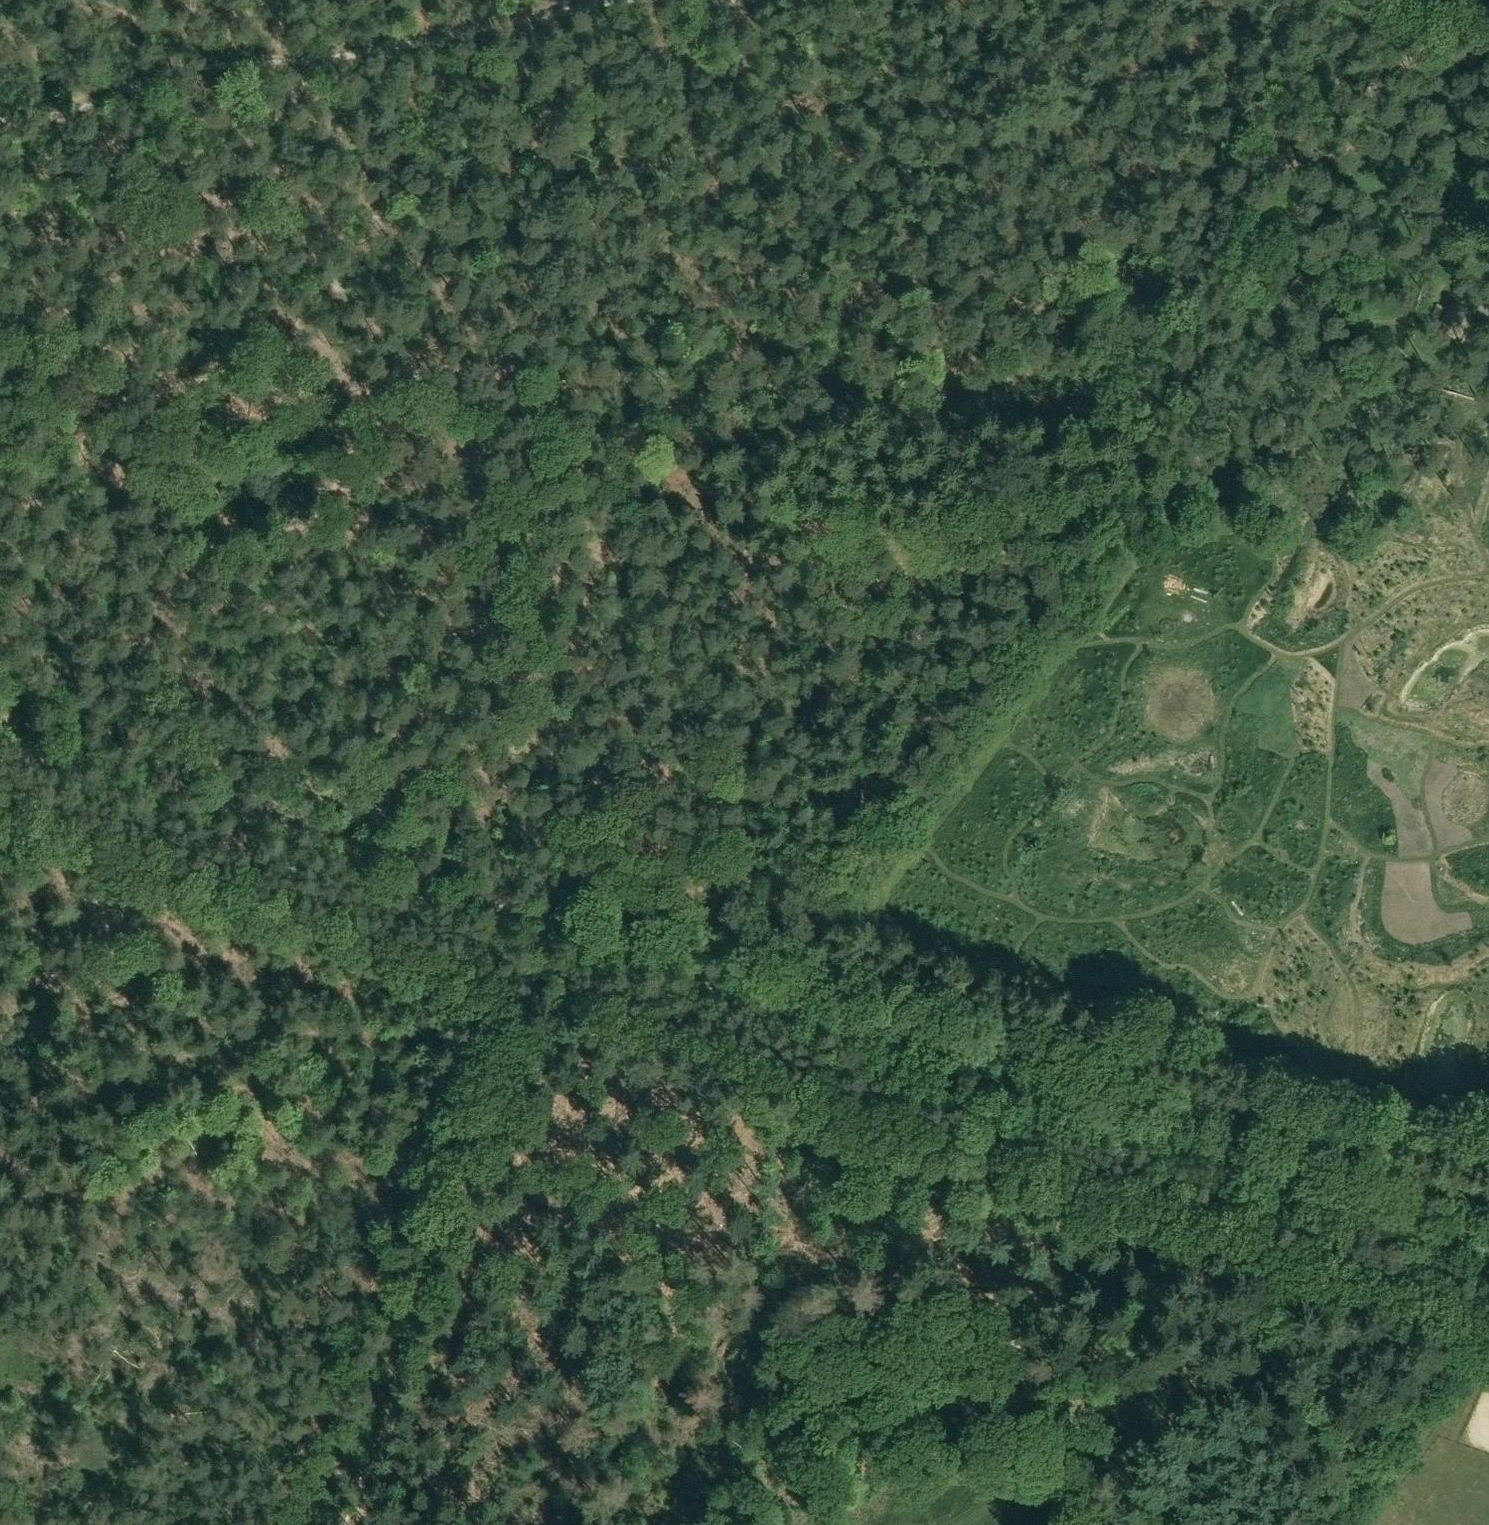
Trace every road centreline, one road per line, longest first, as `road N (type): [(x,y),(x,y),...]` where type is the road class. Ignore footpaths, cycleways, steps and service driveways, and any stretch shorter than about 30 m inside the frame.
road 1 (track): [(322,1524),(537,918),(535,787),(497,726),(491,619),(477,567),(229,167),(258,62)]
road 2 (track): [(0,728),(1488,1269)]
road 3 (track): [(258,62),(381,50),(638,0)]

